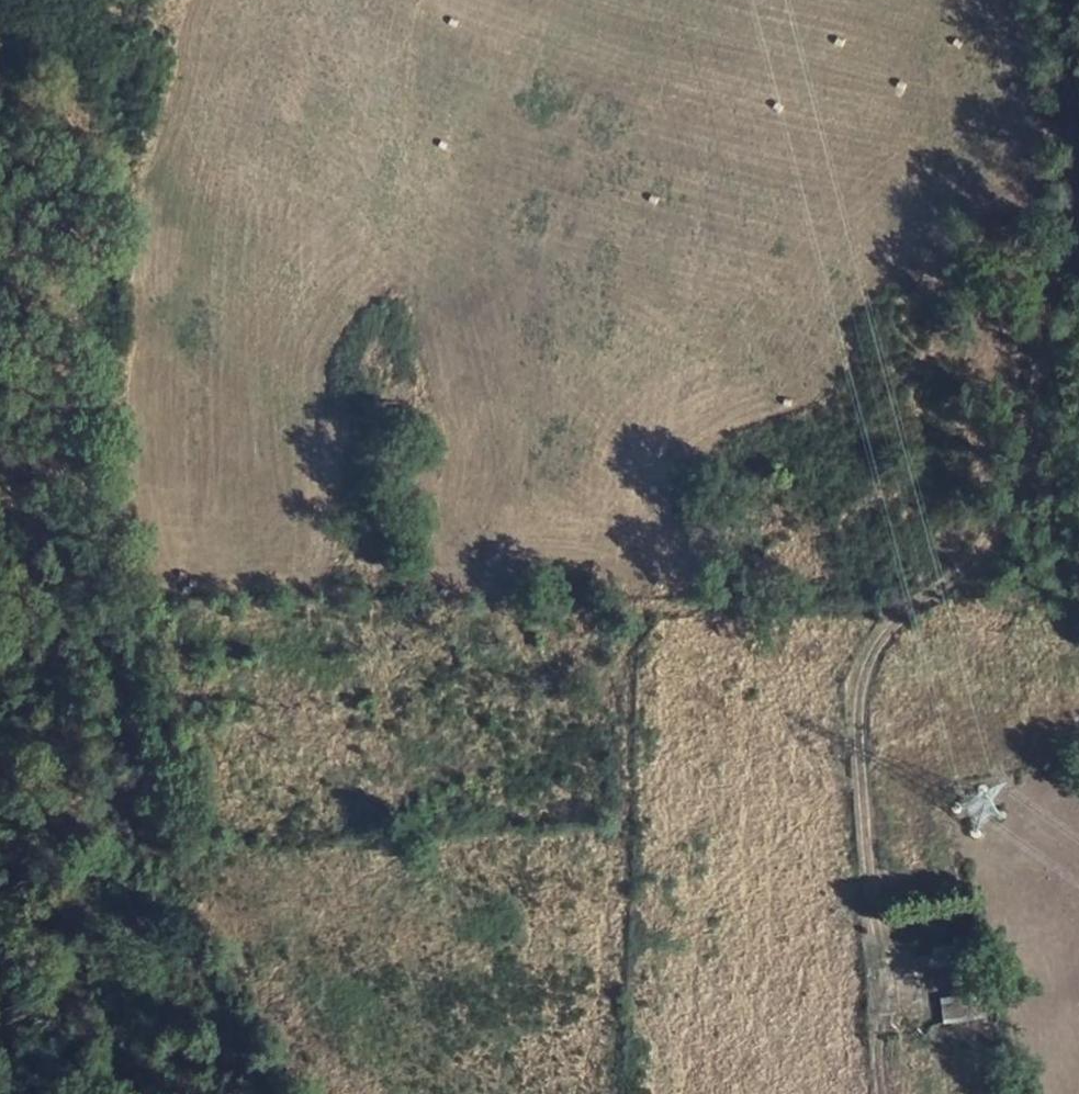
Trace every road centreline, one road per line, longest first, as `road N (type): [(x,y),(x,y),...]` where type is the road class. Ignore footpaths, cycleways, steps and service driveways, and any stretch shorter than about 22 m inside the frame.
road 1 (track): [(876,1093),(871,1038),(879,994),(857,707),(874,651),(908,609),(966,568),(1000,528),(1038,399),(1052,312),(1076,249)]
road 2 (track): [(1078,261),(1052,0)]

